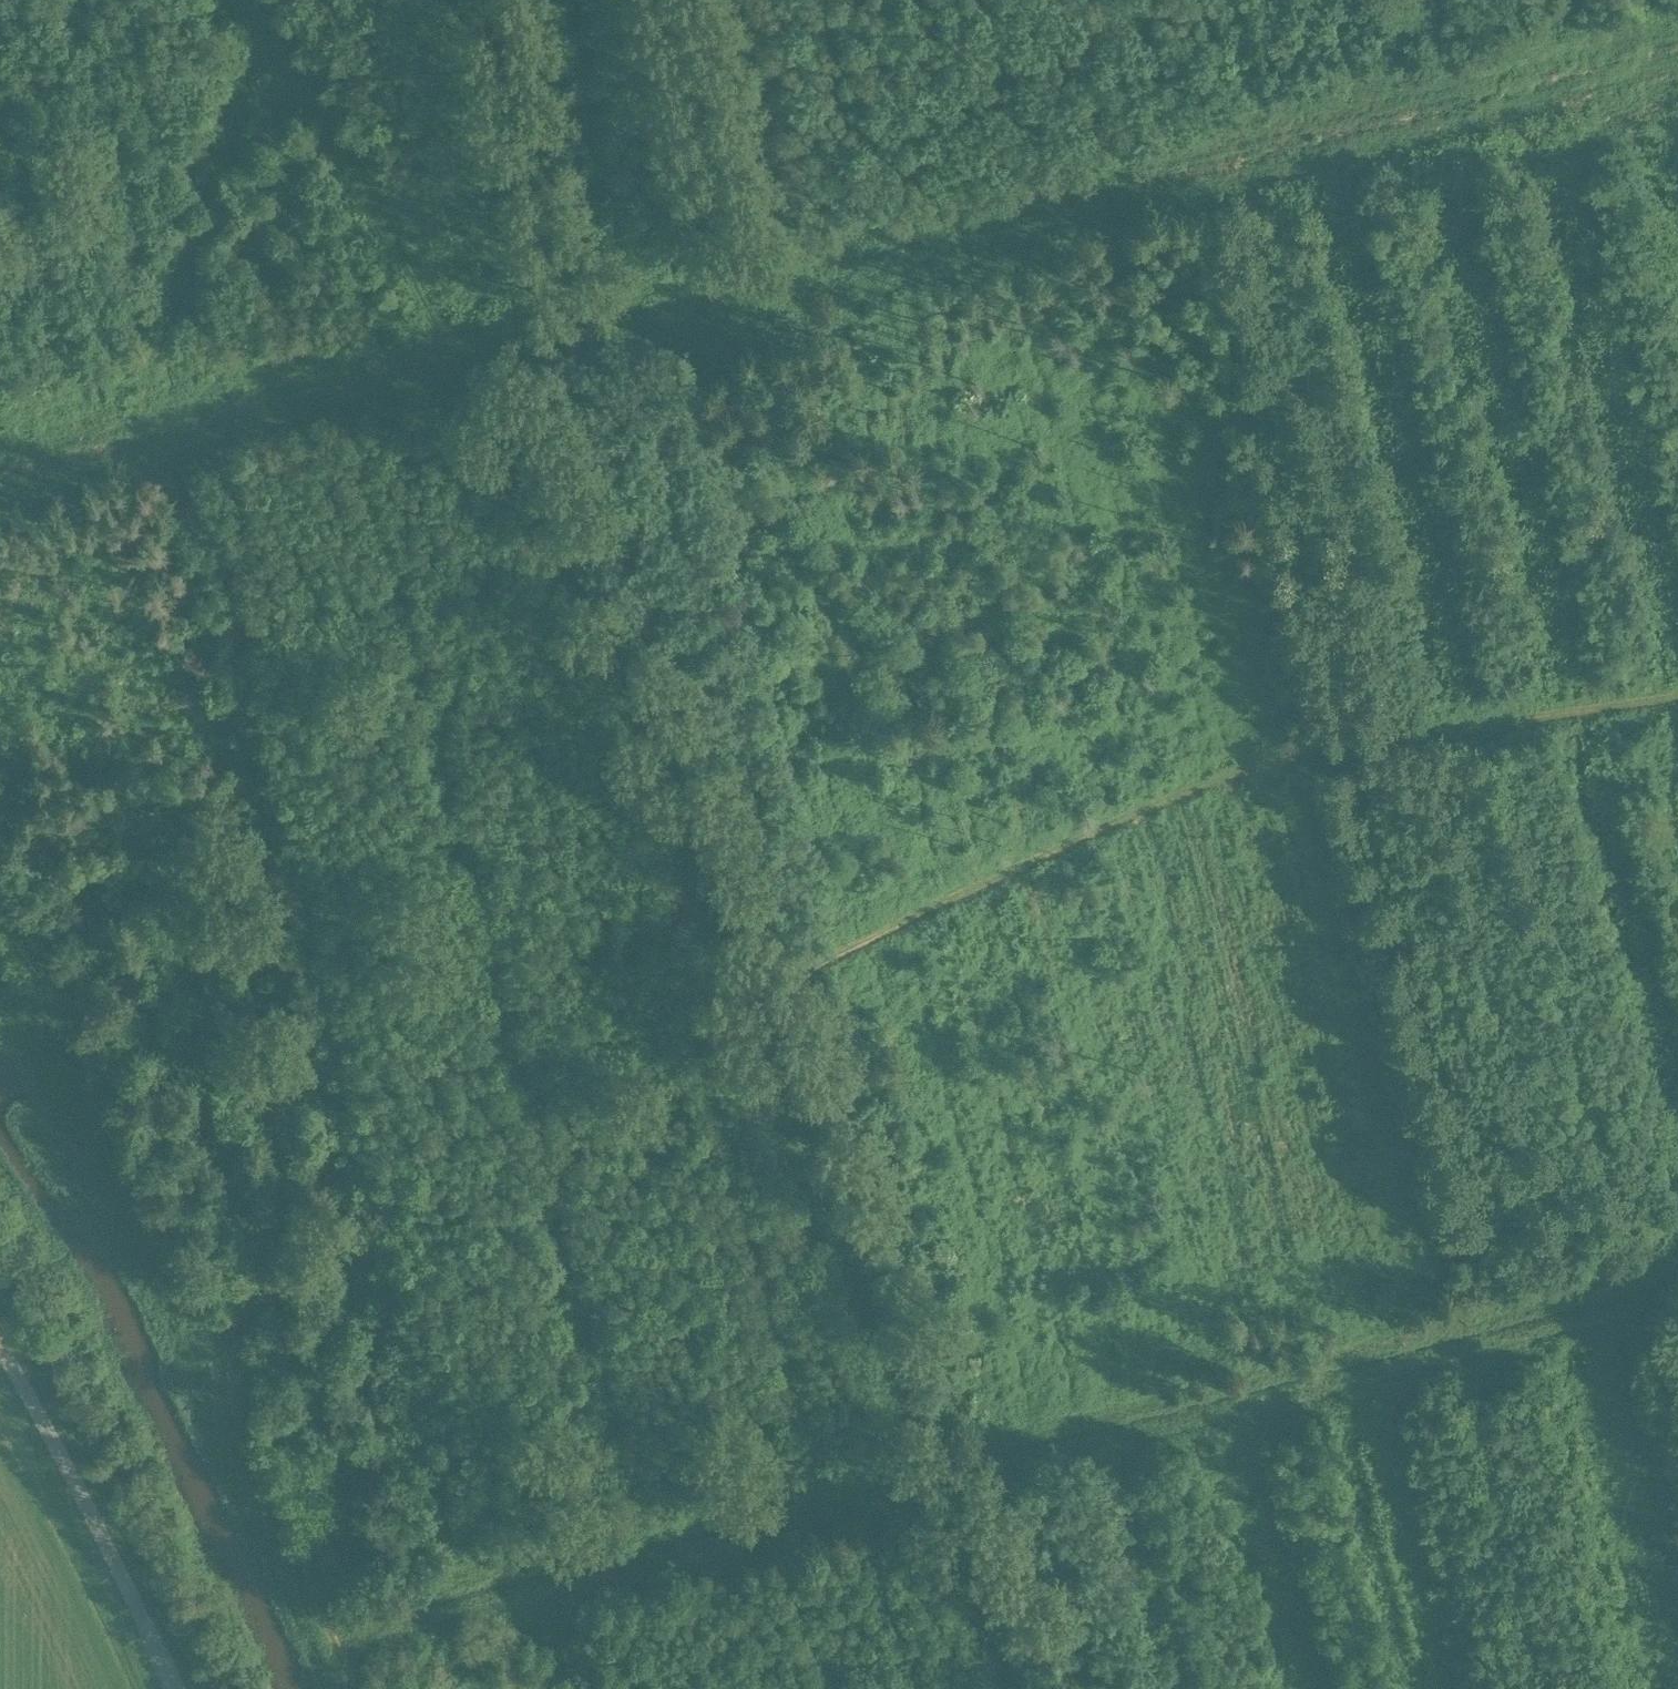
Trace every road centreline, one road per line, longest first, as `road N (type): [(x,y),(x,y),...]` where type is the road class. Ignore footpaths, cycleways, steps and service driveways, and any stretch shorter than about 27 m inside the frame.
road 1 (track): [(1017,1688),(741,984),(1287,752),(1677,693)]
road 2 (track): [(741,984),(541,507),(438,313),(253,0)]
road 3 (unclassified): [(172,1688),(0,1348)]

